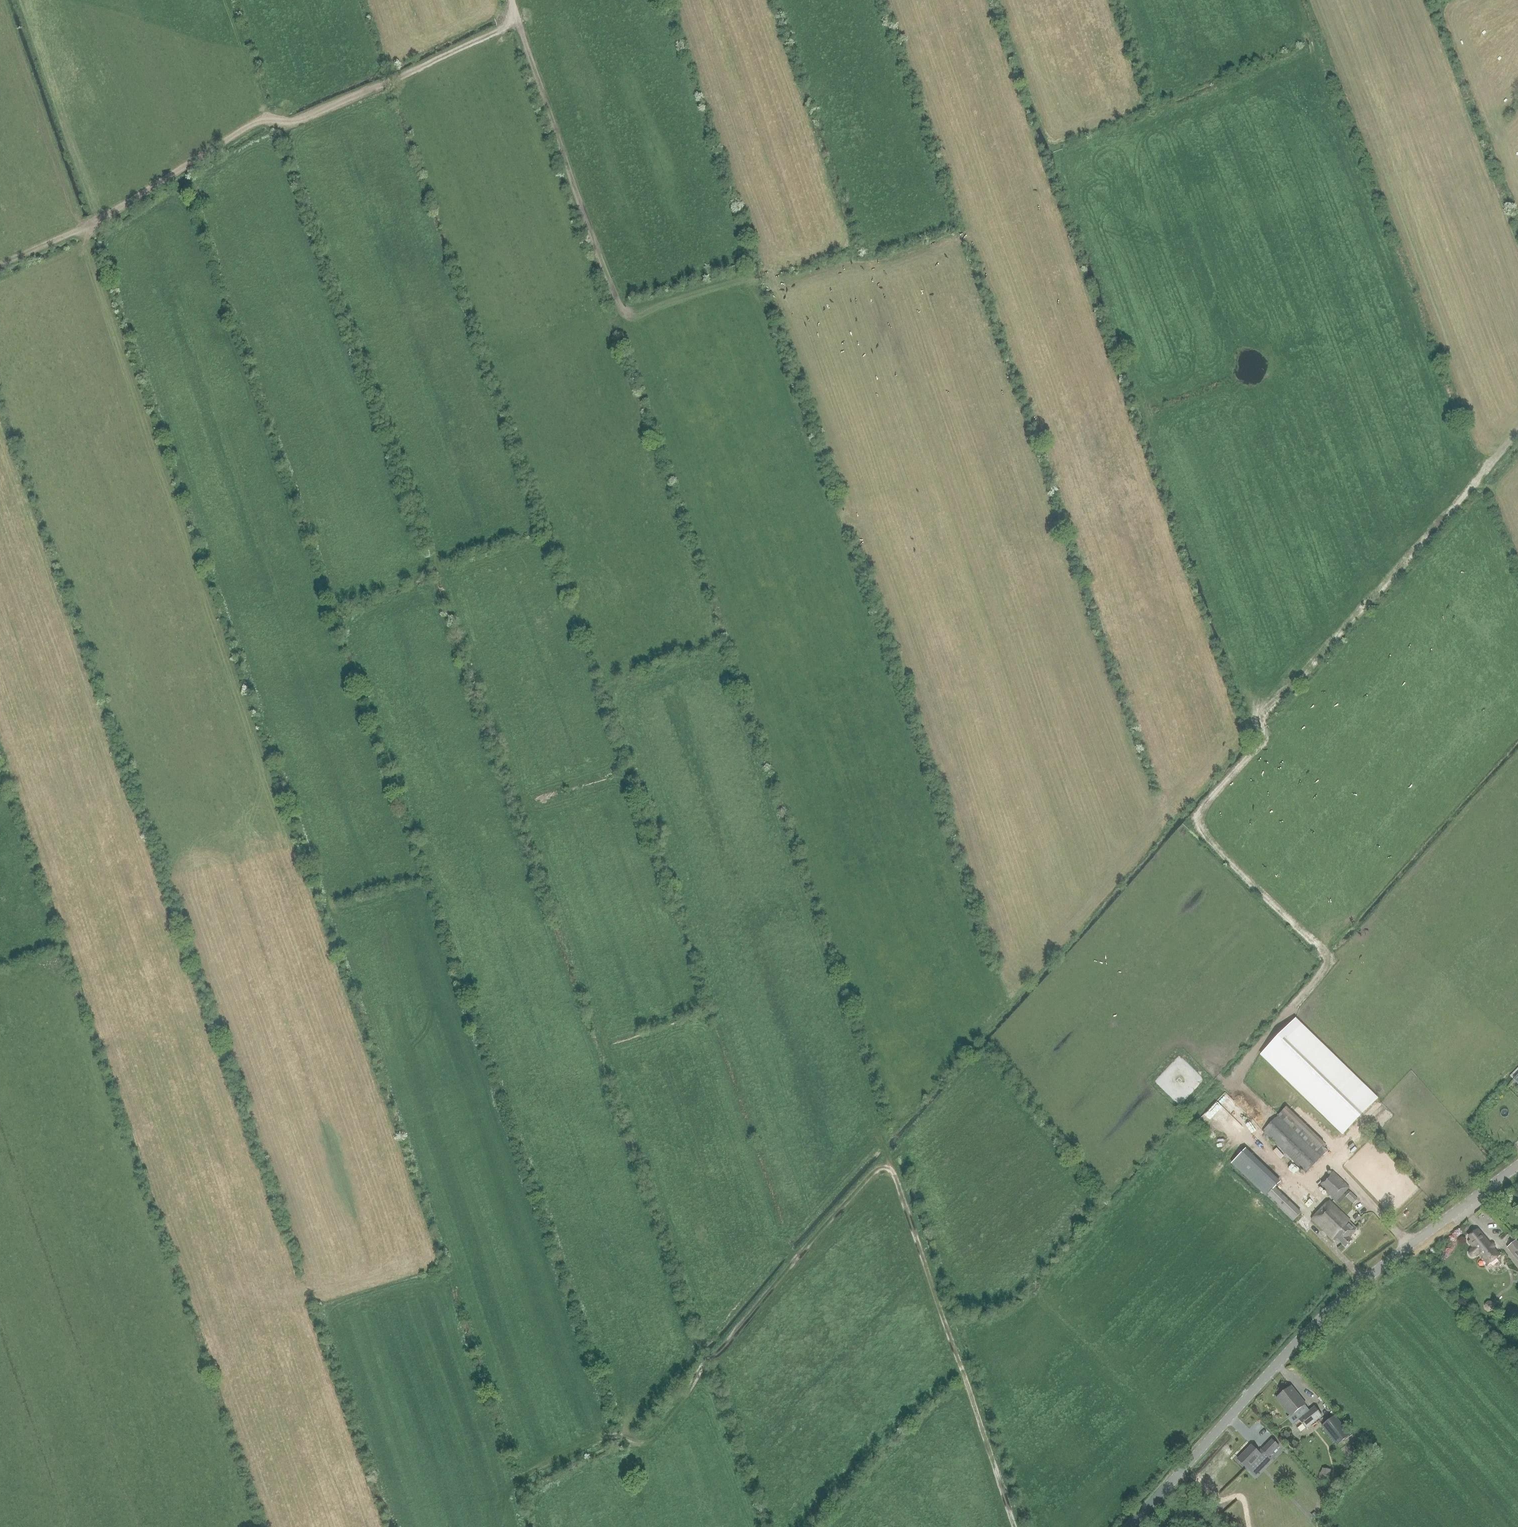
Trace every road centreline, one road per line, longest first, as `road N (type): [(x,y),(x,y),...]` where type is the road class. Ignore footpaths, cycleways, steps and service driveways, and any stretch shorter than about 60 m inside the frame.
road 1 (tertiary): [(1131,1526),(1328,1311),(1517,1167)]

